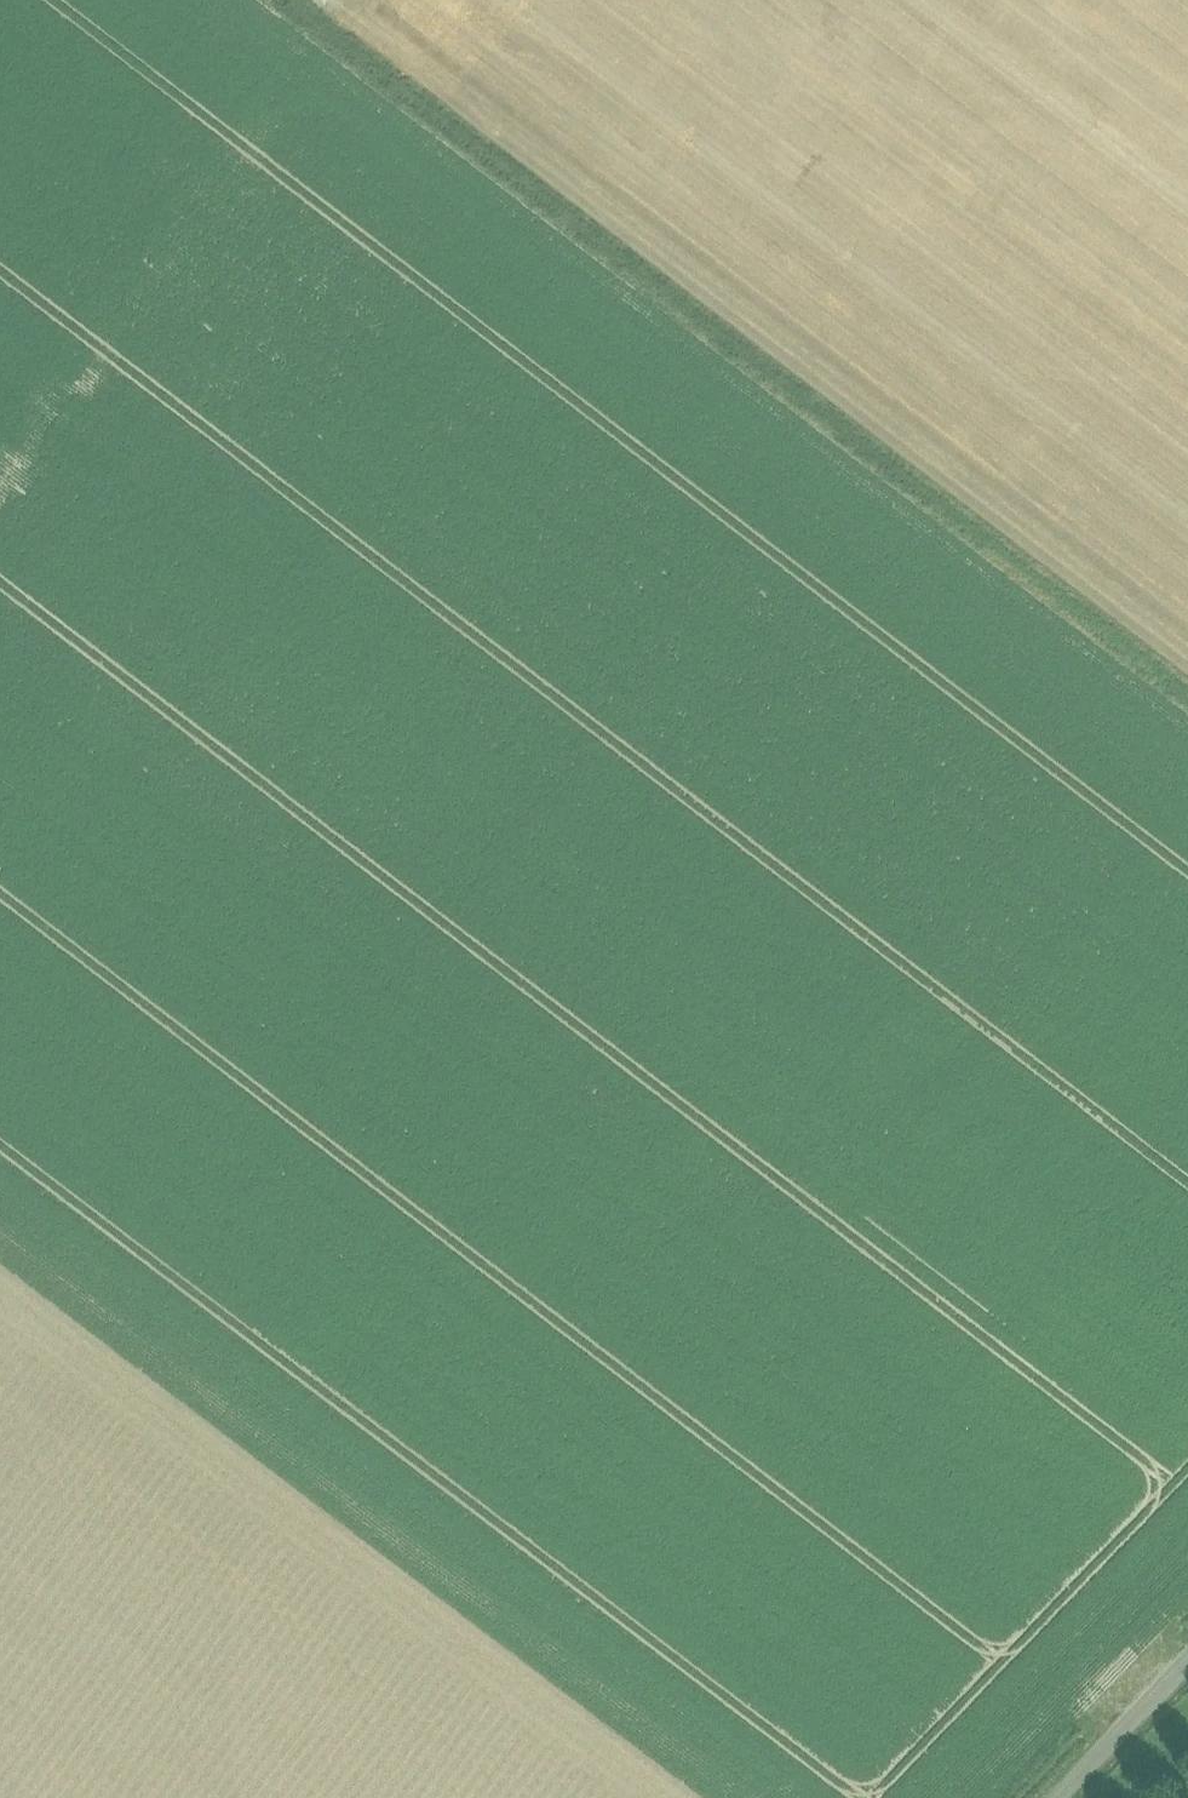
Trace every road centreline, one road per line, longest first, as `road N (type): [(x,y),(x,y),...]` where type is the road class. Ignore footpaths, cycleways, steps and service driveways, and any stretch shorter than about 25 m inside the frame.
road 1 (unclassified): [(1053,1797),(1187,1657)]

